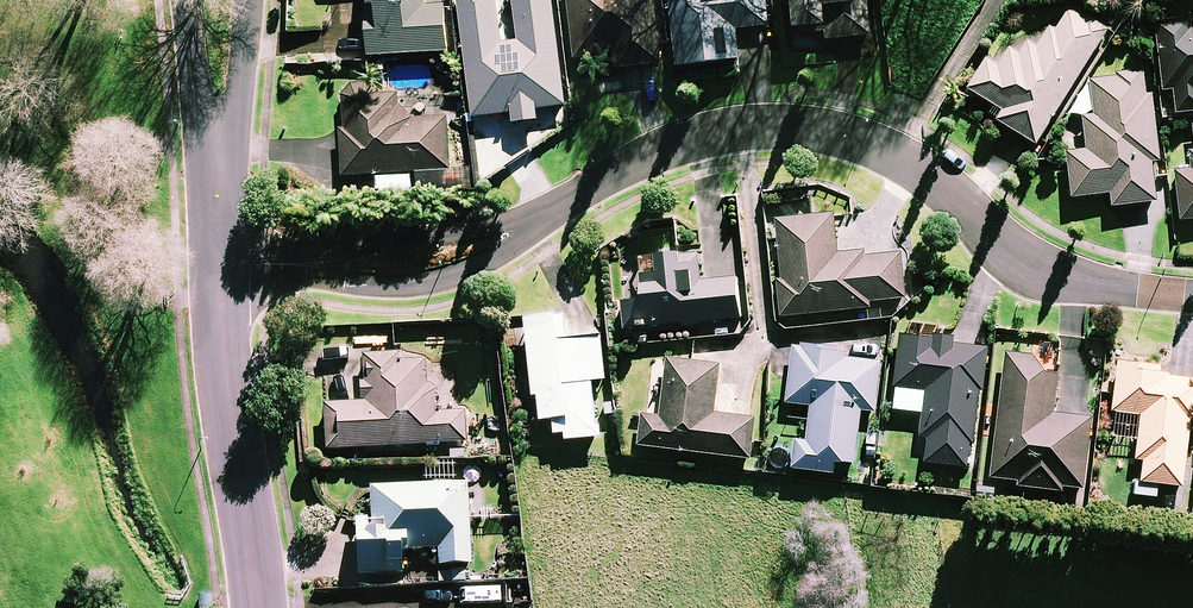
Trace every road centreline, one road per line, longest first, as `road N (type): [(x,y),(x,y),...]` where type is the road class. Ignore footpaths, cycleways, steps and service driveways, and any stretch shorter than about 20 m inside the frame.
road 1 (residential): [(1192,295),(1099,286),(1041,269),(892,152),(855,136),(786,126),(721,132),(644,158),(509,236),(454,255),(219,265)]
road 2 (residential): [(219,265),(223,357),(259,607)]
road 3 (residential): [(212,0),(219,265)]

